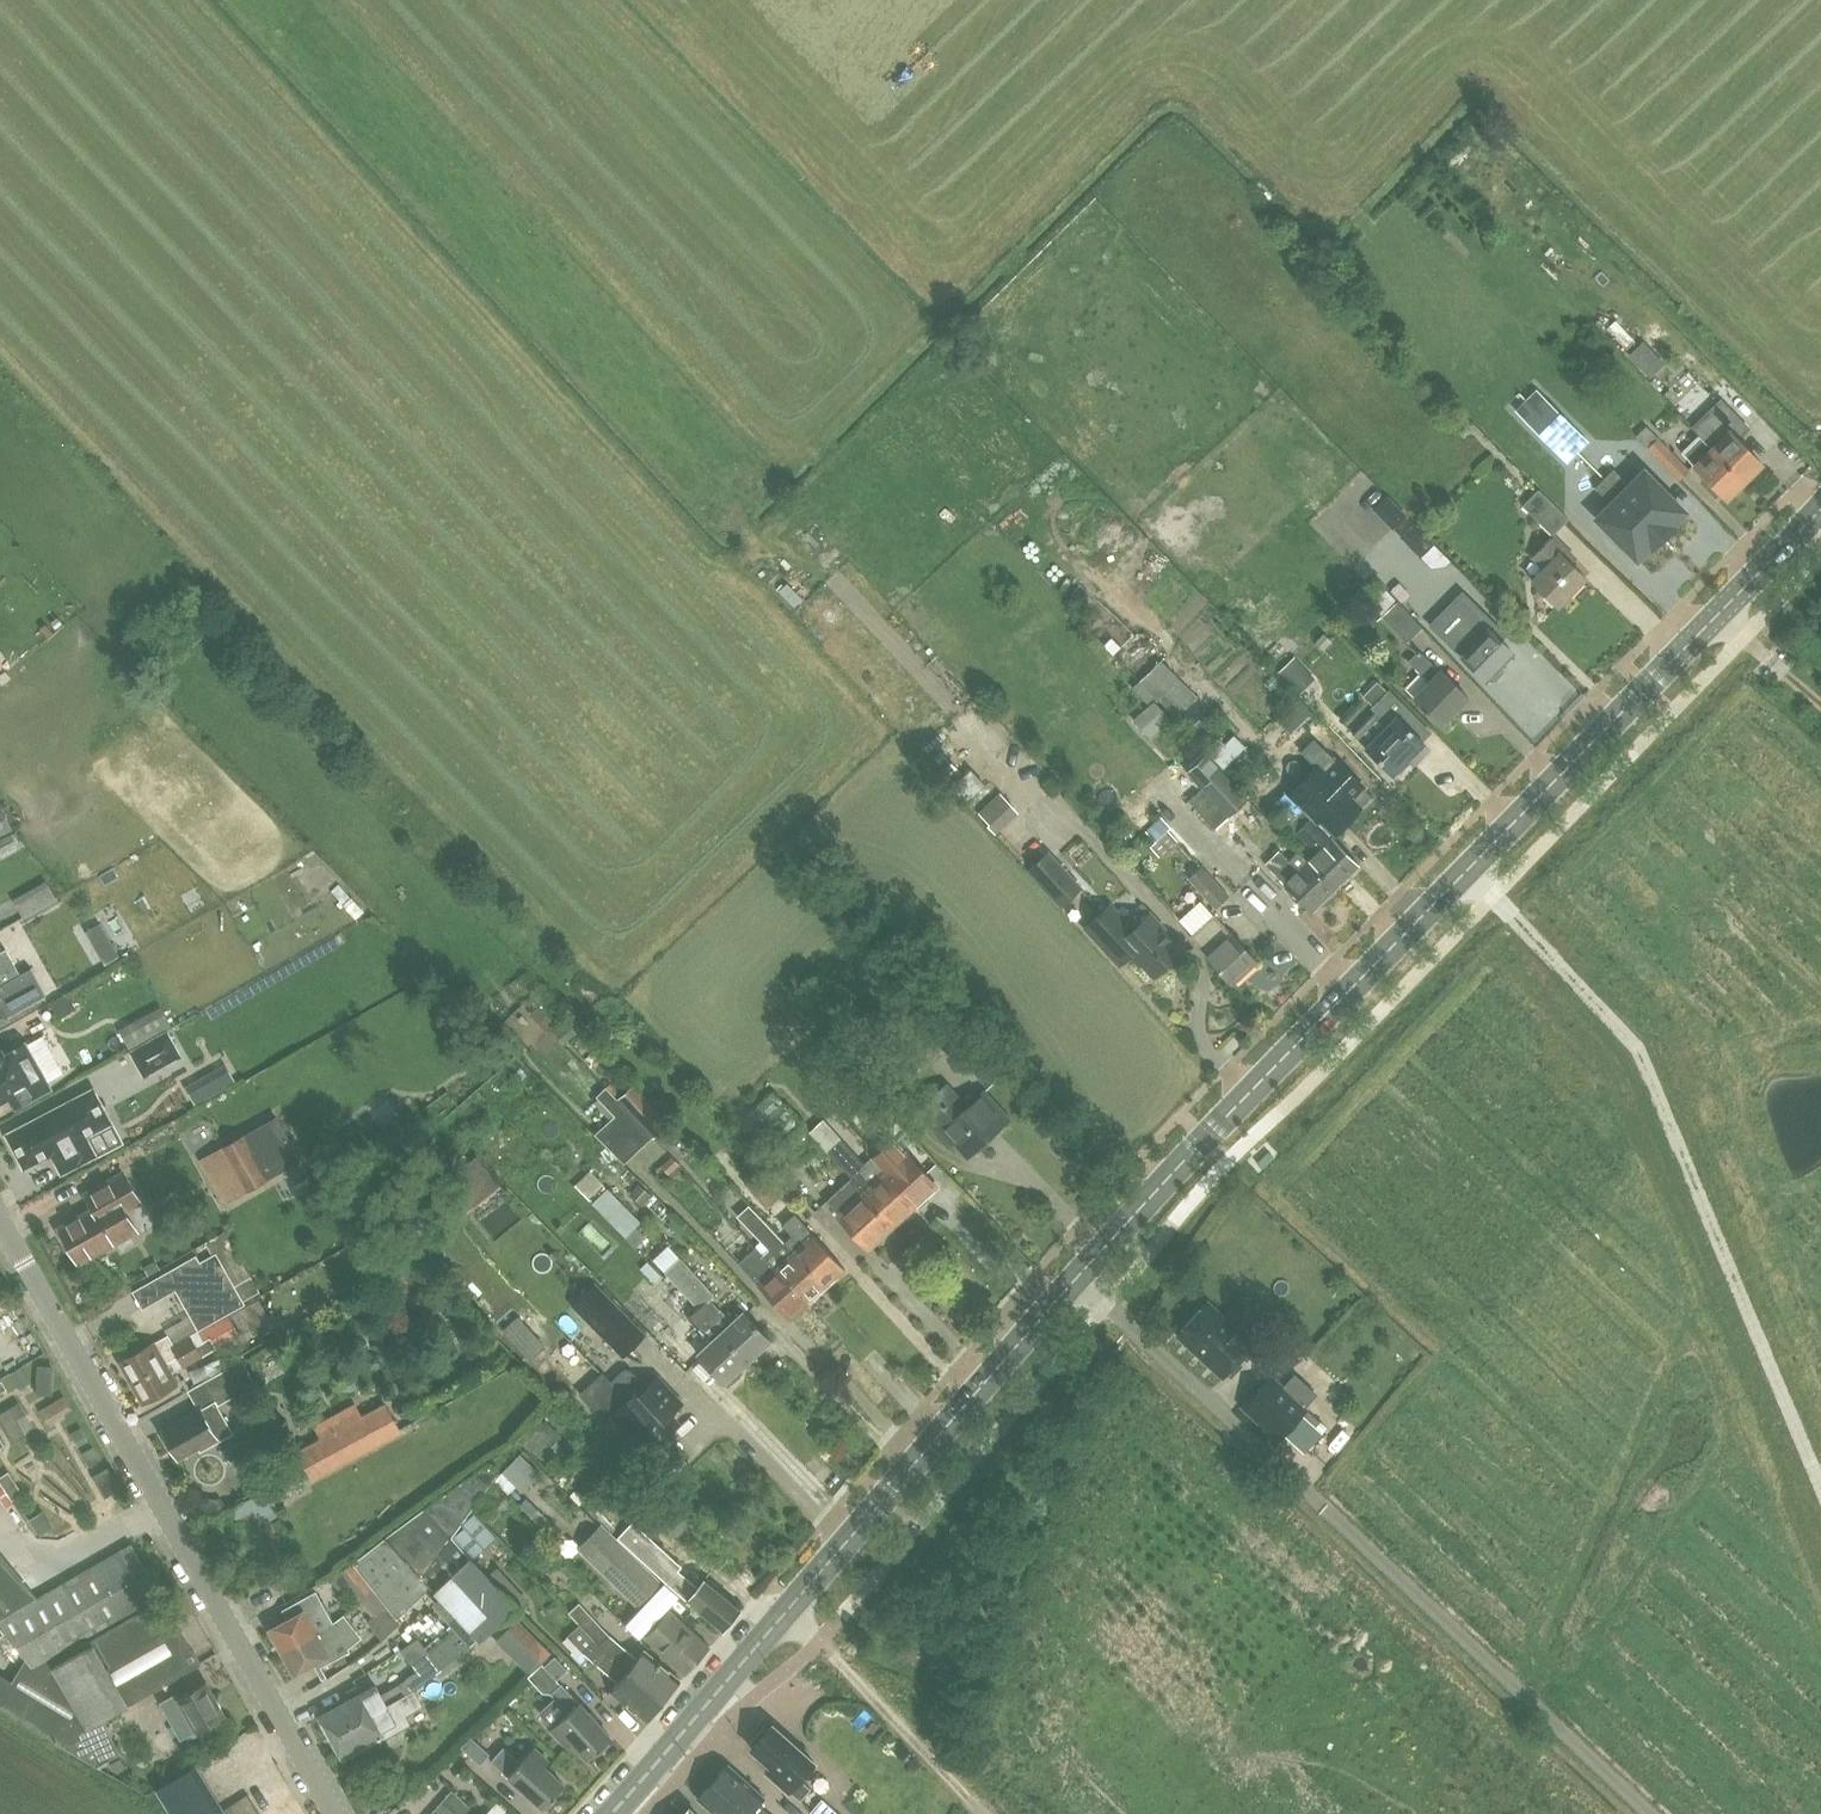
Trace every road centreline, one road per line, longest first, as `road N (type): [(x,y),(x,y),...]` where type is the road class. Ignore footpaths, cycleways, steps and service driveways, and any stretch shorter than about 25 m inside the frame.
road 1 (secondary): [(1074,1277),(1820,513)]
road 2 (unclassified): [(1645,1813),(1074,1277)]
road 3 (secondary): [(614,1813),(1074,1277)]
road 4 (unclassified): [(334,1813),(0,1229)]

